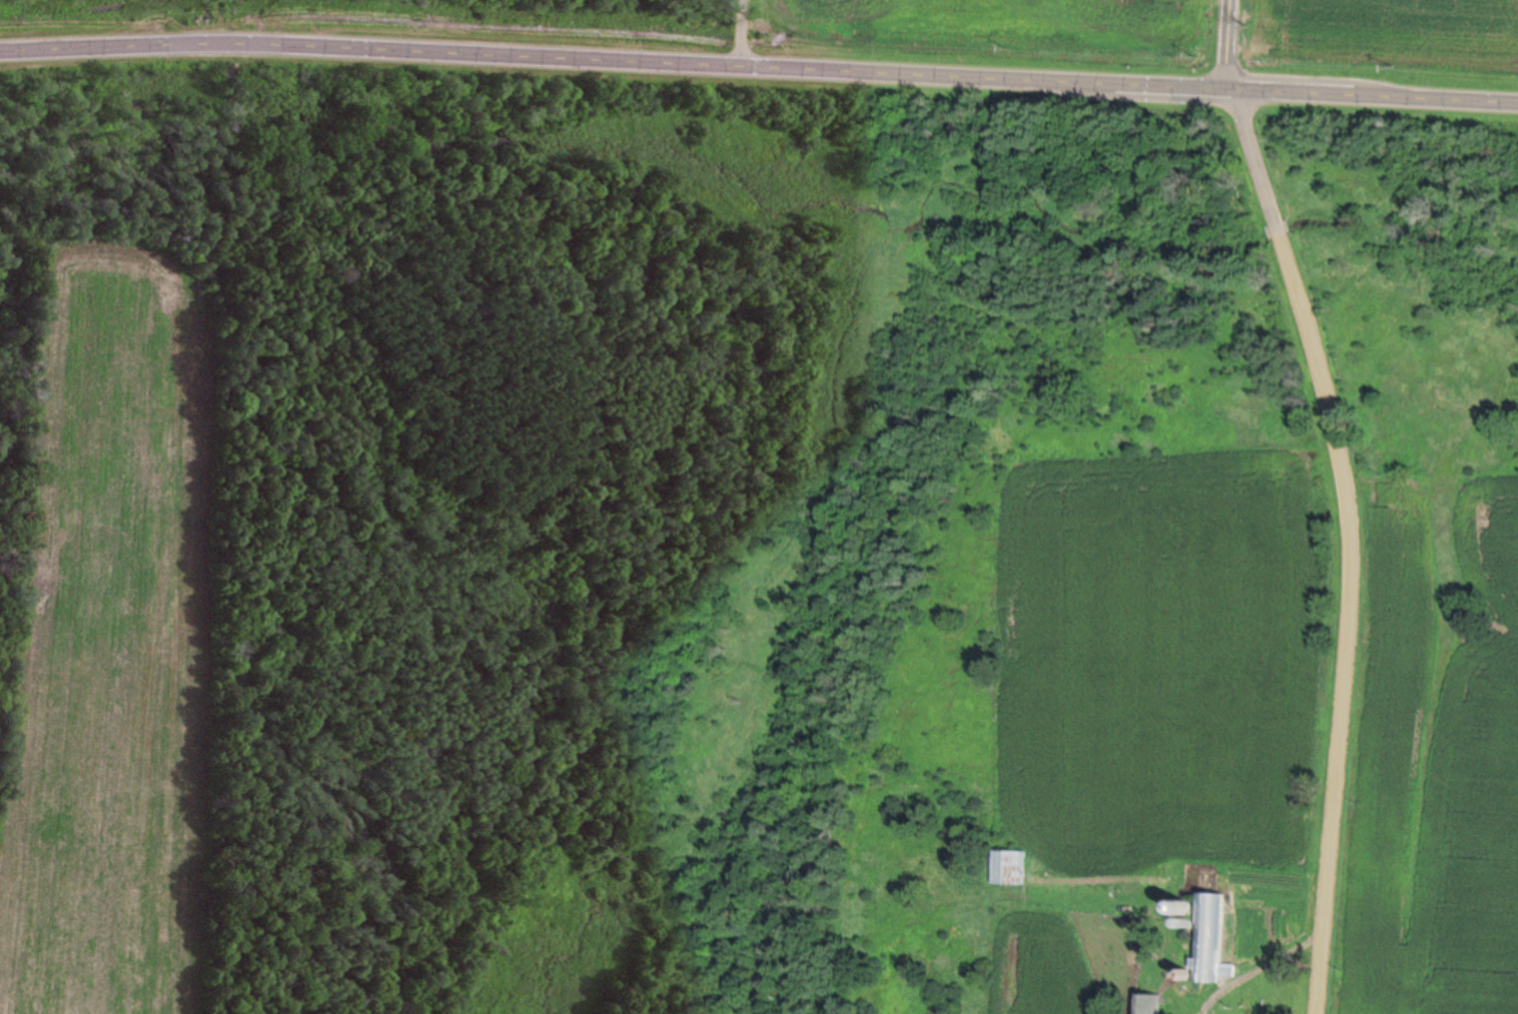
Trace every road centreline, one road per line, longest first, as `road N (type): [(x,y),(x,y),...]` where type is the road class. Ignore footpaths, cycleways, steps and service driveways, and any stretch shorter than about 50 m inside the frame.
road 1 (secondary): [(1517,85),(743,58),(0,47)]
road 2 (residential): [(1297,1013),(1318,755),(1306,422),(1224,79),(1228,0)]

